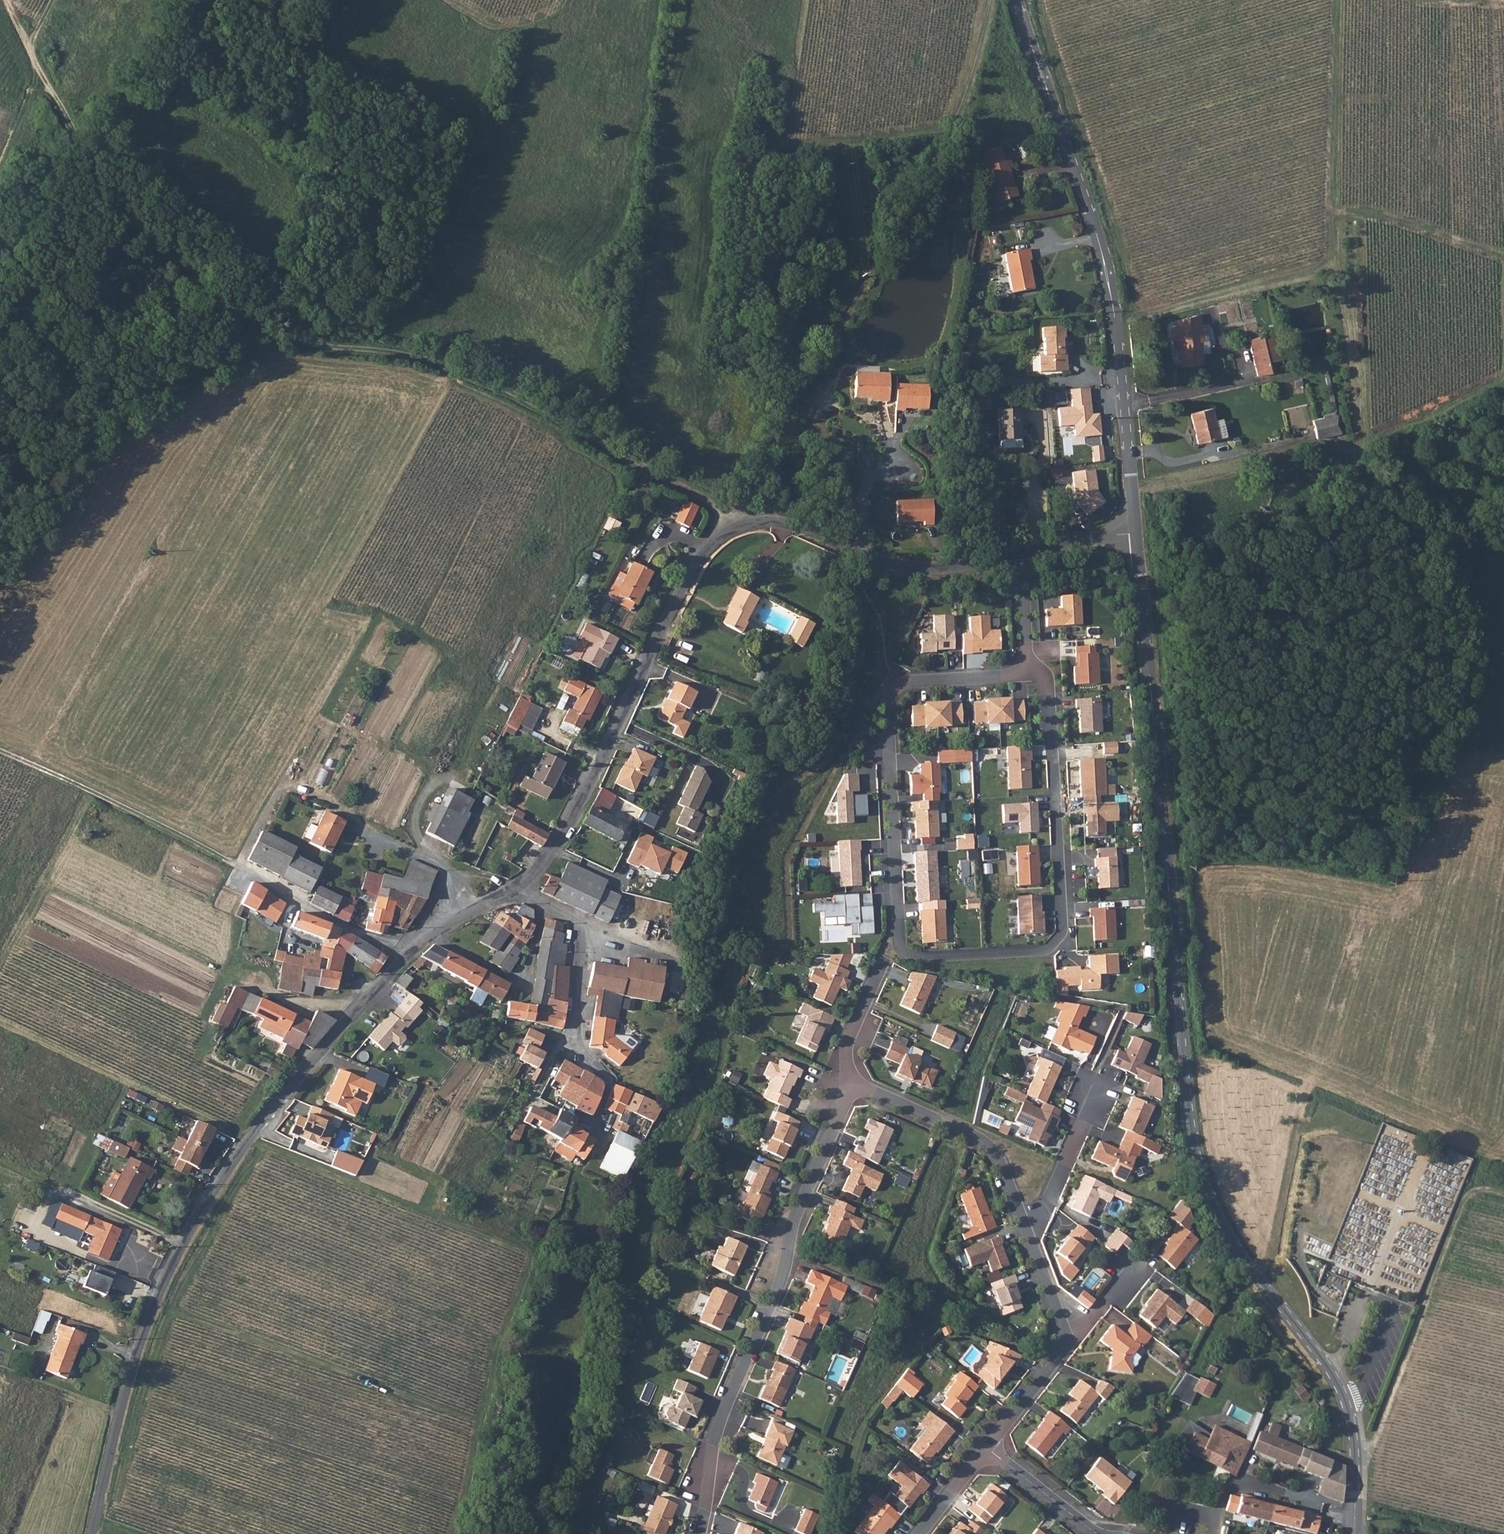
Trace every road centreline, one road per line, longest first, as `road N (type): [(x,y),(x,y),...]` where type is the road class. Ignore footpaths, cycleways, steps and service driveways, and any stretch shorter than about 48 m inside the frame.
road 1 (tertiary): [(1354,1533),(1343,1401),(1235,1248),(1195,1152),(1135,534)]
road 2 (unclassified): [(738,525),(723,507),(497,384),(421,358),(303,341),(258,326),(176,266),(115,206),(30,47)]
road 3 (unclassified): [(95,1533),(118,1427),(181,1244),(283,1095),(406,948),(450,924)]
road 4 (residential): [(1026,675),(1042,684),(1048,709),(1062,932),(1047,951),(914,960),(898,948),(887,704),(906,682)]
road 5 (tertiary): [(1135,534),(1120,358),(1102,258),(1016,0)]
road 6 (residential): [(850,1083),(786,1271),(718,1428),(700,1533)]
road 7 (unclassified): [(738,525),(692,568),(556,844),(515,890)]
road 8 (track): [(249,872),(0,754)]
road 9 (residential): [(1023,1228),(999,1162),(972,1136),(850,1083)]
road 10 (track): [(981,0),(958,99),(944,127),(844,140)]
road 11 (residential): [(585,931),(574,1048),(606,1078),(599,1147)]
road 12 (track): [(181,1244),(0,1163)]
road 13 (residential): [(1093,1092),(1045,1206),(1023,1228)]
road 14 (unclassified): [(1020,558),(932,571),(868,559)]
road 15 (residential): [(450,924),(446,867),(366,834)]
road 16 (unclassified): [(868,559),(771,523),(738,525)]
road 17 (residential): [(1094,1533),(986,1450)]
road 18 (residential): [(1210,1533),(1230,1483),(1306,1503)]
road 19 (residential): [(986,1450),(1062,1342)]
road 20 (residential): [(850,1083),(847,1047),(884,962)]
road 21 (residential): [(1062,1342),(1023,1228)]
road 22 (residential): [(906,682),(1026,675)]

